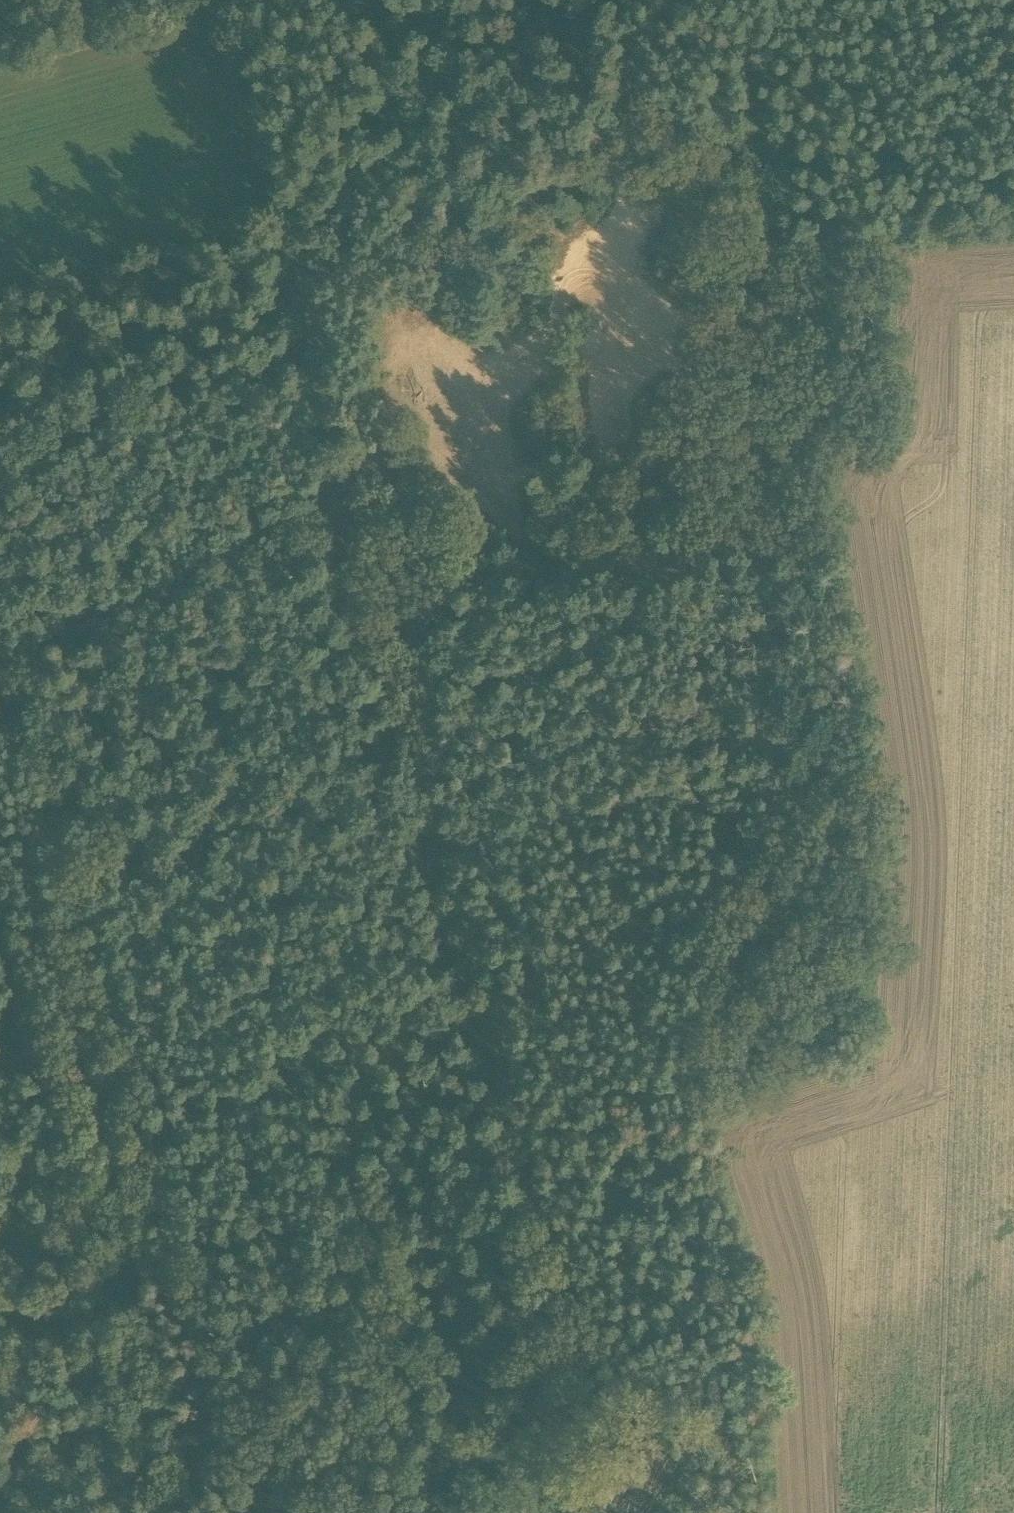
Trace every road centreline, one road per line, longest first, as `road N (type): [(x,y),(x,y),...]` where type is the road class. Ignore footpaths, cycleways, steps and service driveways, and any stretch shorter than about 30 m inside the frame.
road 1 (track): [(498,1082),(346,598),(332,504)]
road 2 (track): [(332,504),(325,427),(215,0)]
road 3 (track): [(332,504),(0,660)]

